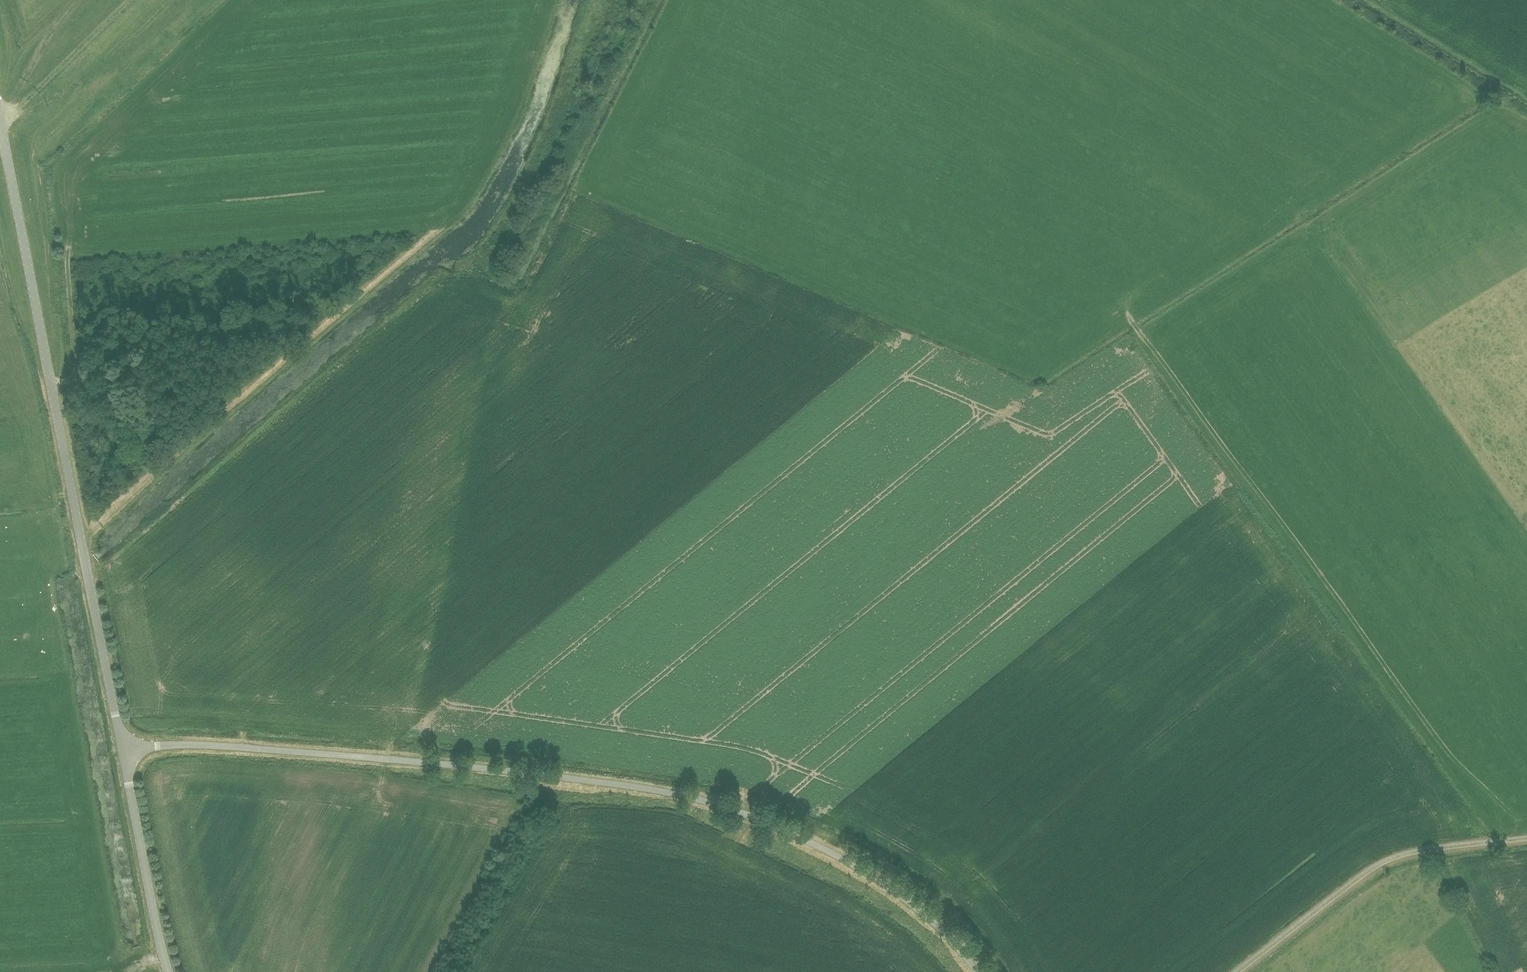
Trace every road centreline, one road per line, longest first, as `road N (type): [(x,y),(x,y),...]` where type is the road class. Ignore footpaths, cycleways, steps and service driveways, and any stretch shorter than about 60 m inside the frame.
road 1 (unclassified): [(978,971),(939,927),(862,869),(703,801),(396,759),(206,744),(122,751)]
road 2 (tertiary): [(122,751),(0,120)]
road 3 (unclassified): [(1526,838),(1385,861),(1236,971)]
road 4 (tertiary): [(168,971),(122,751)]
road 5 (track): [(1,124),(130,0)]

